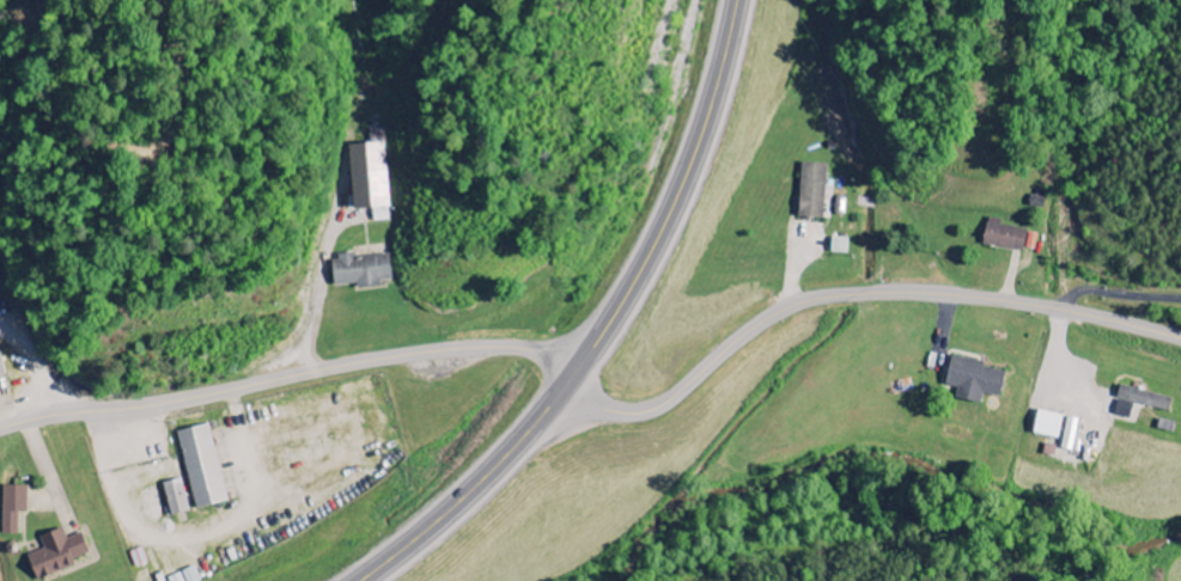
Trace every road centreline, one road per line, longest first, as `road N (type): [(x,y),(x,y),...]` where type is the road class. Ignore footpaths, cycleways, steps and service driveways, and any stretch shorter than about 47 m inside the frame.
road 1 (tertiary): [(0,429),(477,347),(518,348),(613,411),(635,414),(681,391),(766,319),(850,294),(987,299),(1180,339)]
road 2 (trunk): [(572,378),(671,214),(713,105),(736,0)]
road 3 (trunk): [(572,378),(470,490),(360,580)]

